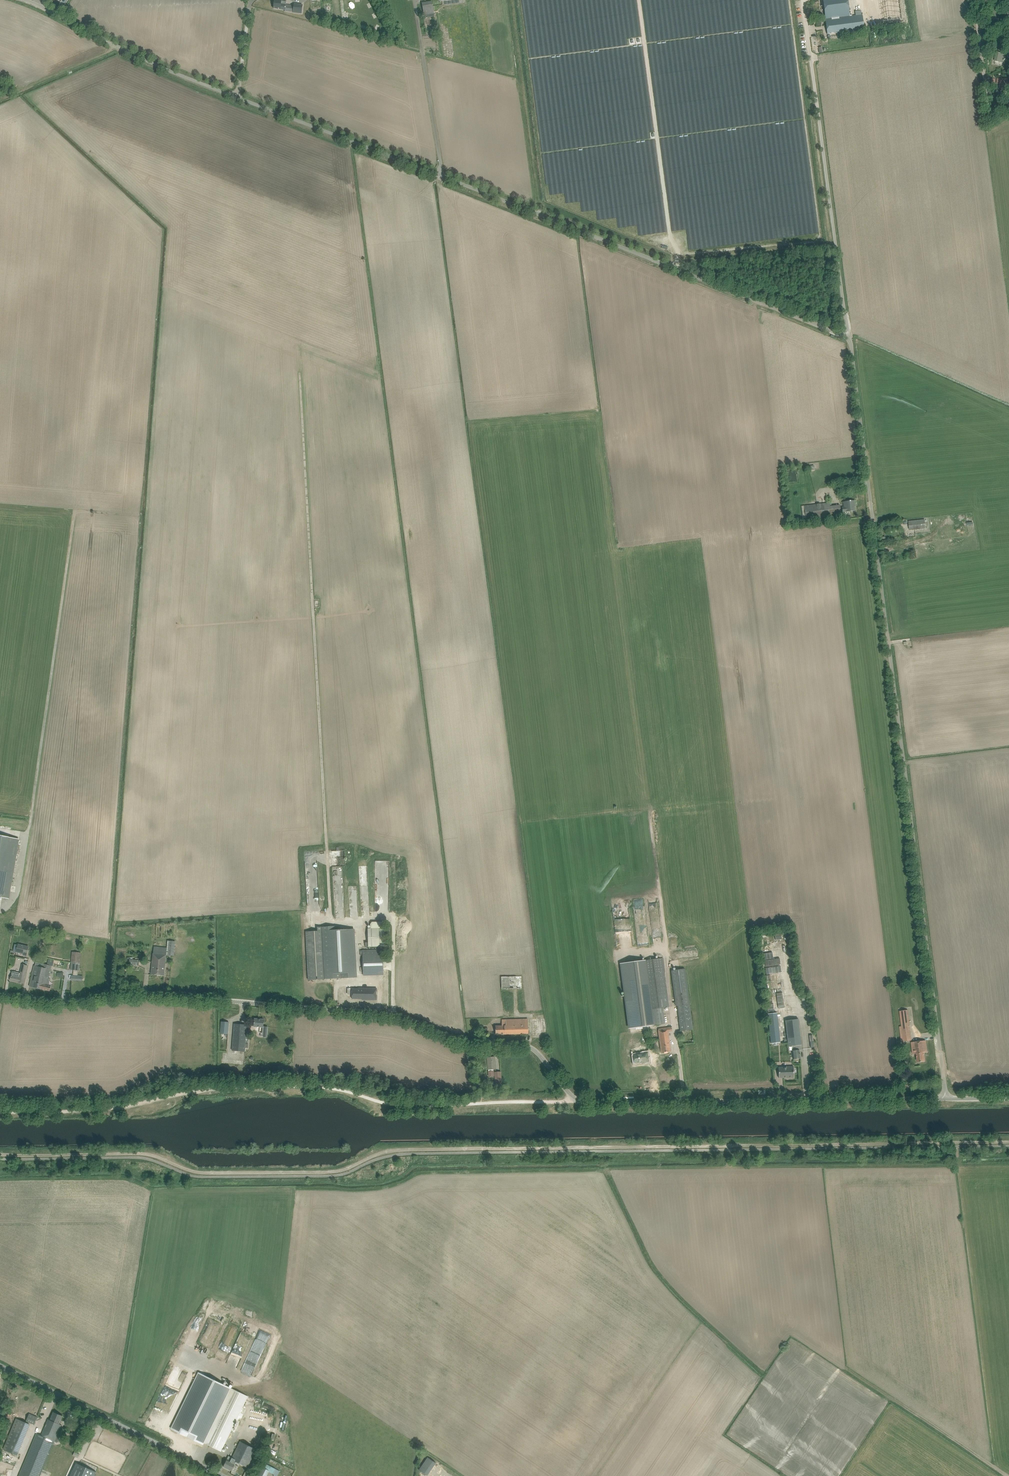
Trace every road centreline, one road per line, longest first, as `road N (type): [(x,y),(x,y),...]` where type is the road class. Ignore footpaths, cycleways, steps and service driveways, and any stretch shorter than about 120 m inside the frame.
road 1 (track): [(1008,1140),(397,1146),(340,1170),(202,1171),(148,1154),(0,1153)]
road 2 (unclassified): [(947,1095),(584,1102),(524,1044),(458,1041),(384,1013),(156,995),(70,1005),(0,997)]
road 3 (unclassified): [(846,336),(194,83),(22,0)]
road 4 (unclassified): [(846,336),(947,1095)]
road 5 (track): [(0,1111),(129,1107),(189,1087),(338,1087),(384,1101),(579,1101)]
road 6 (unclassified): [(802,0),(846,336)]
road 7 (unclassified): [(219,1475),(0,1368)]
road 8 (track): [(1008,1475),(851,1370)]

